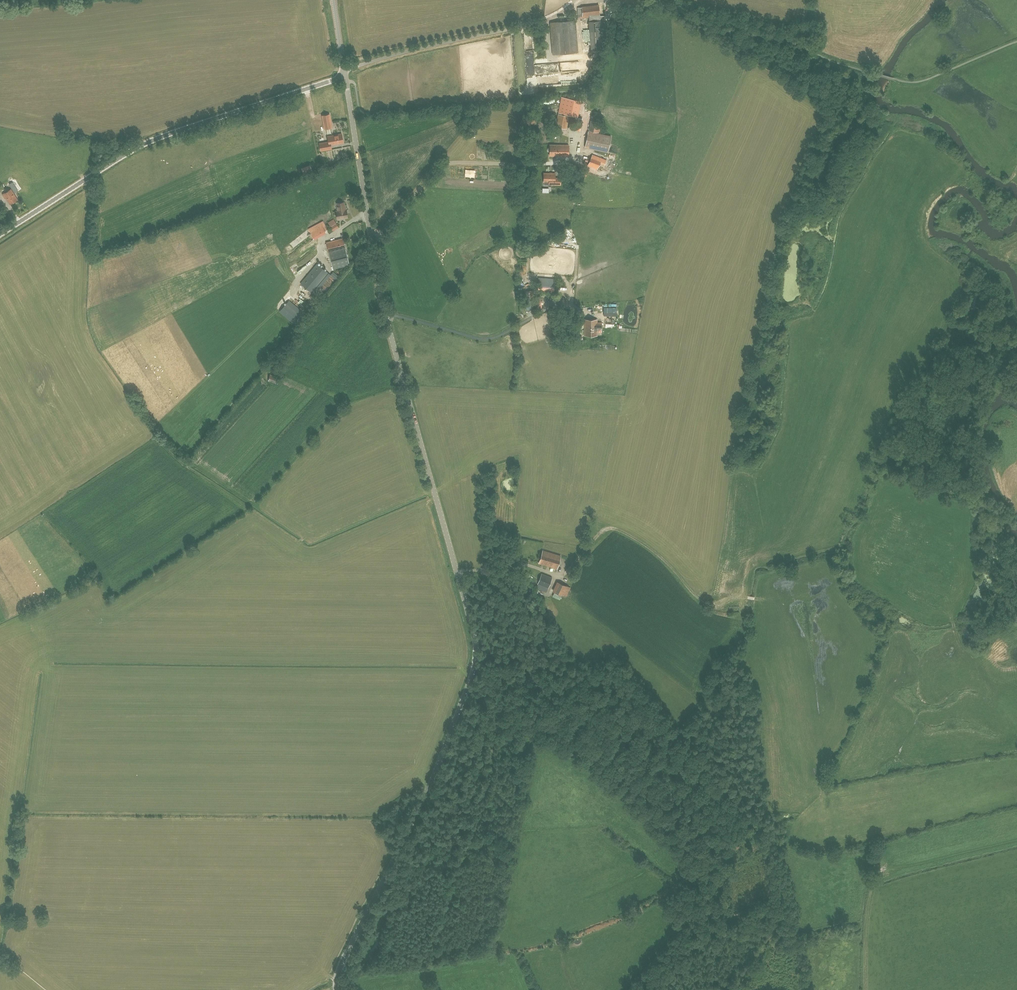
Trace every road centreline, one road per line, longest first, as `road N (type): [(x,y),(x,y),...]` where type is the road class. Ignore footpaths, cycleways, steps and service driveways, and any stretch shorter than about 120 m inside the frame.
road 1 (tertiary): [(336,989),(340,966),(429,785),(476,653),(385,315),(345,75)]
road 2 (unclassified): [(0,234),(147,142),(345,75)]

